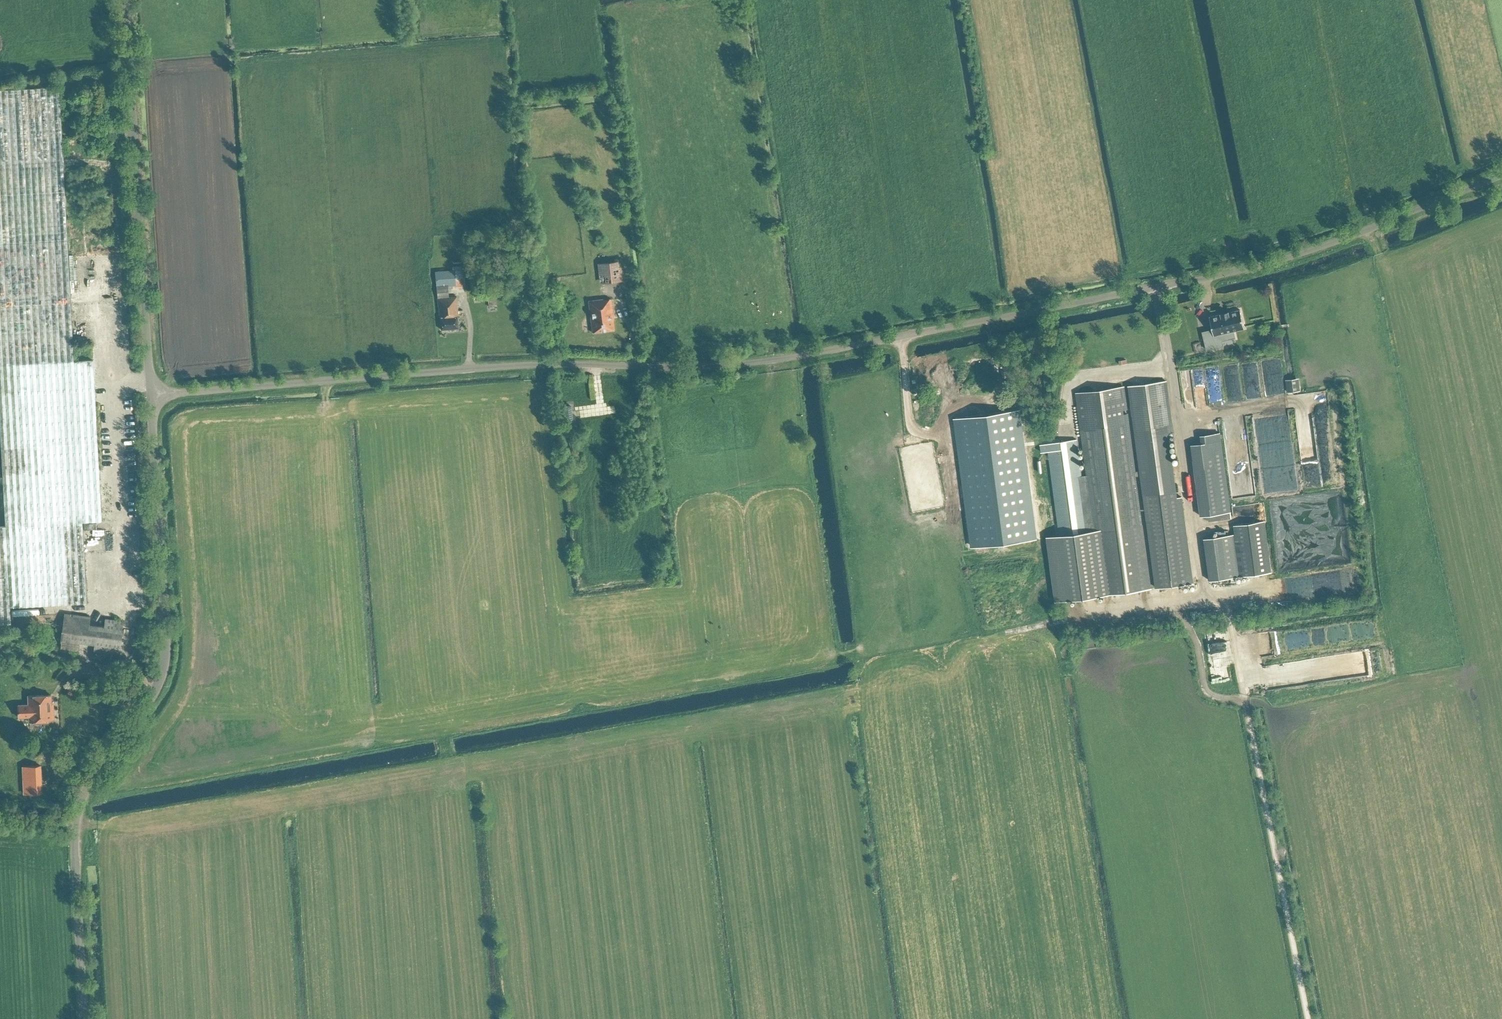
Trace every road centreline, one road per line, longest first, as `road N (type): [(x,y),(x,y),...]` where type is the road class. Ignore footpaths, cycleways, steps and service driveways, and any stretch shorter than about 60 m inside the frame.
road 1 (unclassified): [(152,402),(790,356),(1345,244),(1501,176)]
road 2 (tertiary): [(79,832),(84,797),(163,671),(152,402)]
road 3 (tertiary): [(152,402),(125,0)]
road 4 (tertiary): [(89,1018),(79,832)]

